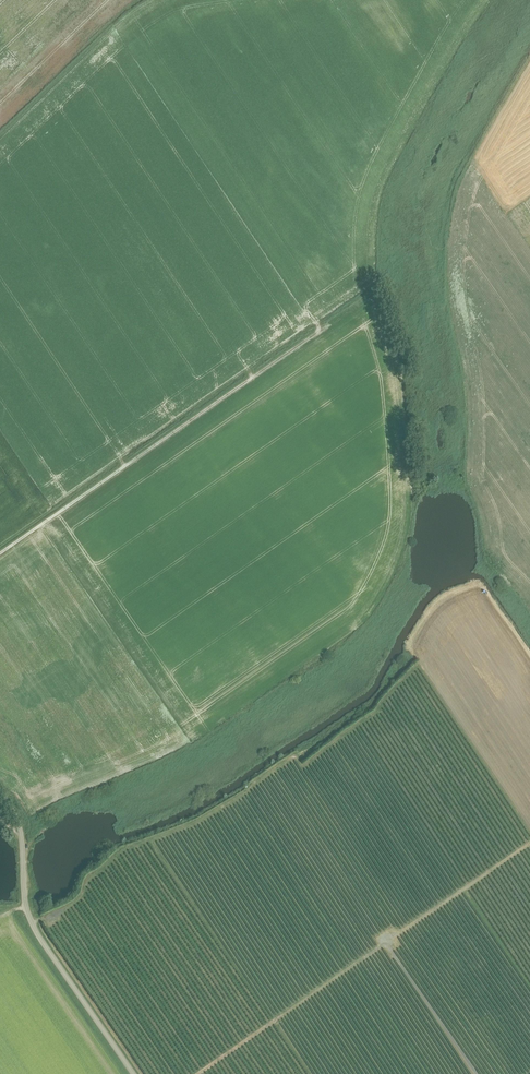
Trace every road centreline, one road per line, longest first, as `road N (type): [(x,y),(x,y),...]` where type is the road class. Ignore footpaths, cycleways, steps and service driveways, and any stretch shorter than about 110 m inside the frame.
road 1 (track): [(0,553),(318,331),(317,323)]
road 2 (unclassified): [(134,1073),(34,927),(19,828),(0,797)]

